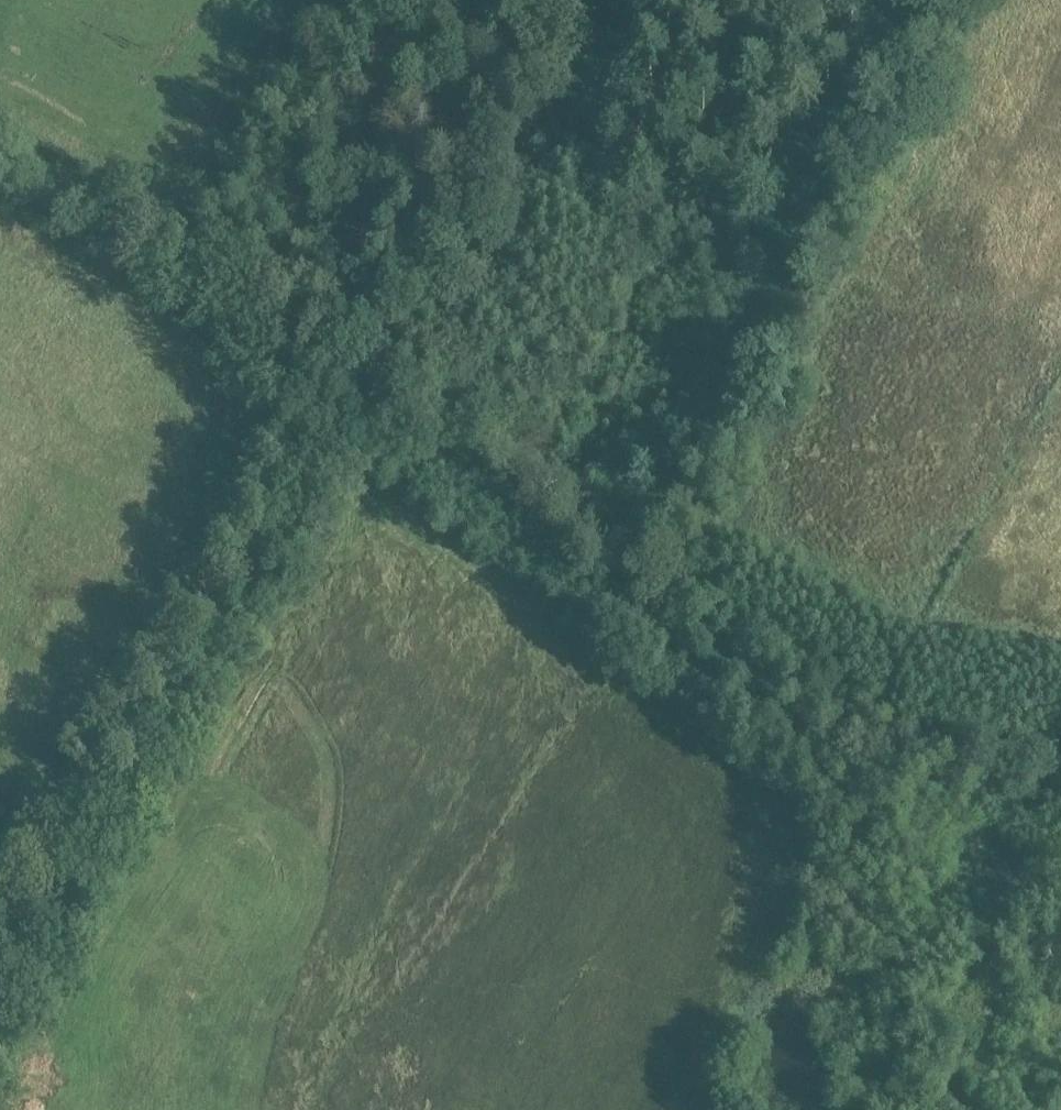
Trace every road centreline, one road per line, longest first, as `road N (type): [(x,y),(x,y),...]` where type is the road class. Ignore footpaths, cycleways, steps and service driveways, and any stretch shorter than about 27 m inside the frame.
road 1 (track): [(0,987),(348,432),(580,0)]

